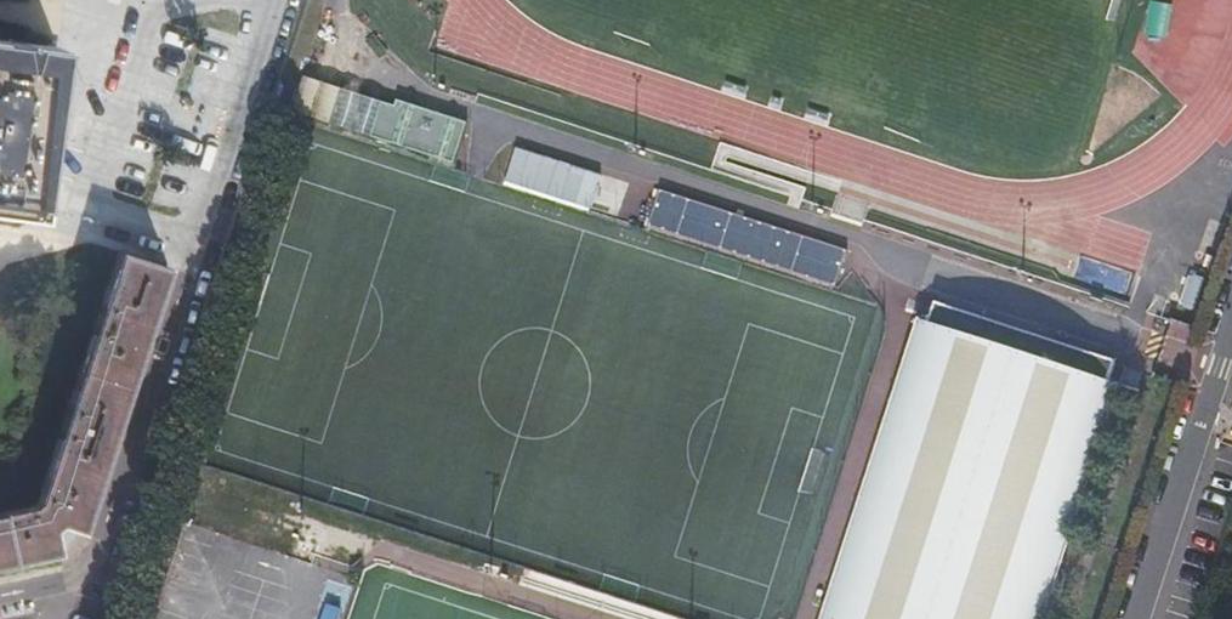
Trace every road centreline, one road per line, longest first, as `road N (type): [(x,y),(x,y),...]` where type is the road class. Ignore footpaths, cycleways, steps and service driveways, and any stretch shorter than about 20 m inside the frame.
road 1 (residential): [(1137,618),(1231,332)]

